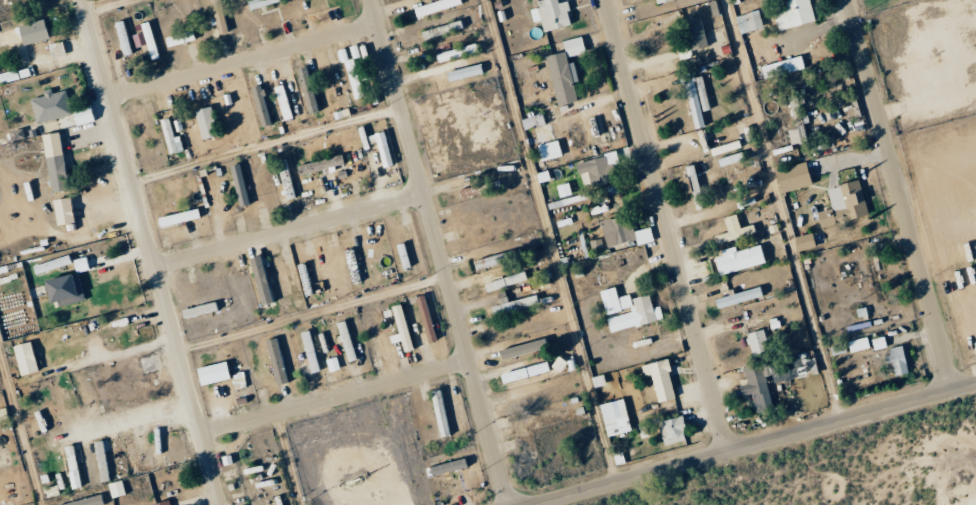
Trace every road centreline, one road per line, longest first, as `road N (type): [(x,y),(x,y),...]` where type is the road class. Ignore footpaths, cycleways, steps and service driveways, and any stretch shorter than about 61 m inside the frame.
road 1 (residential): [(510,504),(371,0)]
road 2 (residential): [(80,0),(218,504)]
road 3 (residential): [(729,454),(603,0)]
road 4 (tertiary): [(975,386),(544,504)]
road 5 (residential): [(954,392),(846,0)]
road 6 (residential): [(199,437),(470,361)]
road 7 (residential): [(108,100),(377,21)]
road 8 (residential): [(153,266),(423,191)]

